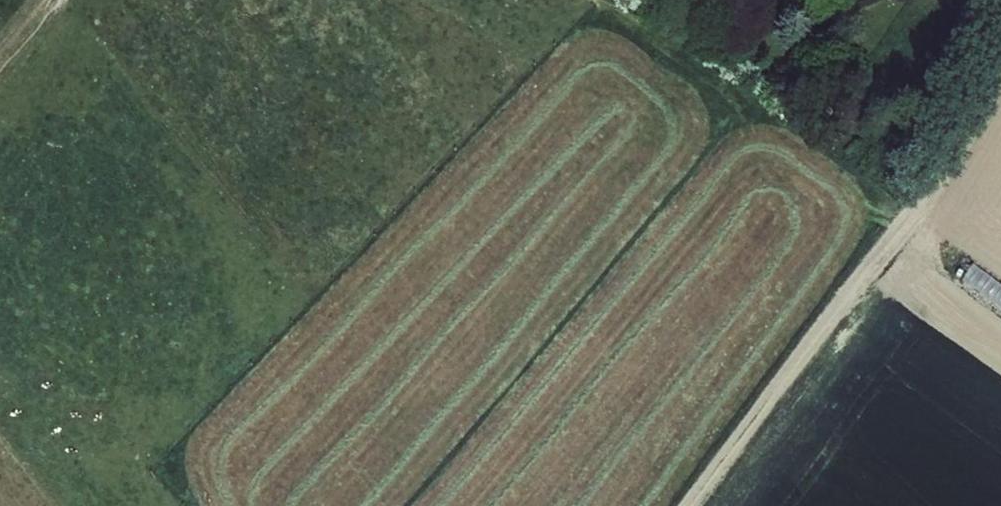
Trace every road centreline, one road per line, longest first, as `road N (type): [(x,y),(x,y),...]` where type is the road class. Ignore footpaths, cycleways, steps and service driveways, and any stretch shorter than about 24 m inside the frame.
road 1 (track): [(1000,59),(911,214),(688,505)]

